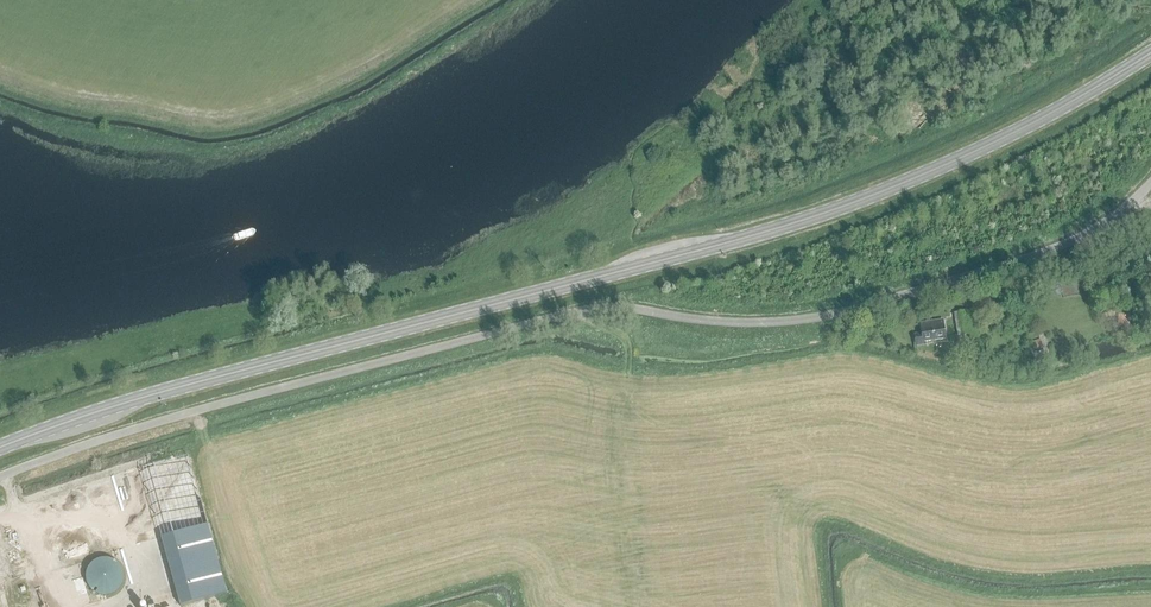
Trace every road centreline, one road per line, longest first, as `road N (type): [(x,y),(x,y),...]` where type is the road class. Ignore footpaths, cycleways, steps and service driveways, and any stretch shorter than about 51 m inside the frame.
road 1 (primary): [(0,447),(152,395),(824,213),(997,140),(1150,53)]
road 2 (unclassified): [(0,476),(204,408),(584,309),(743,323),(837,313),(1073,240),(1150,183)]

